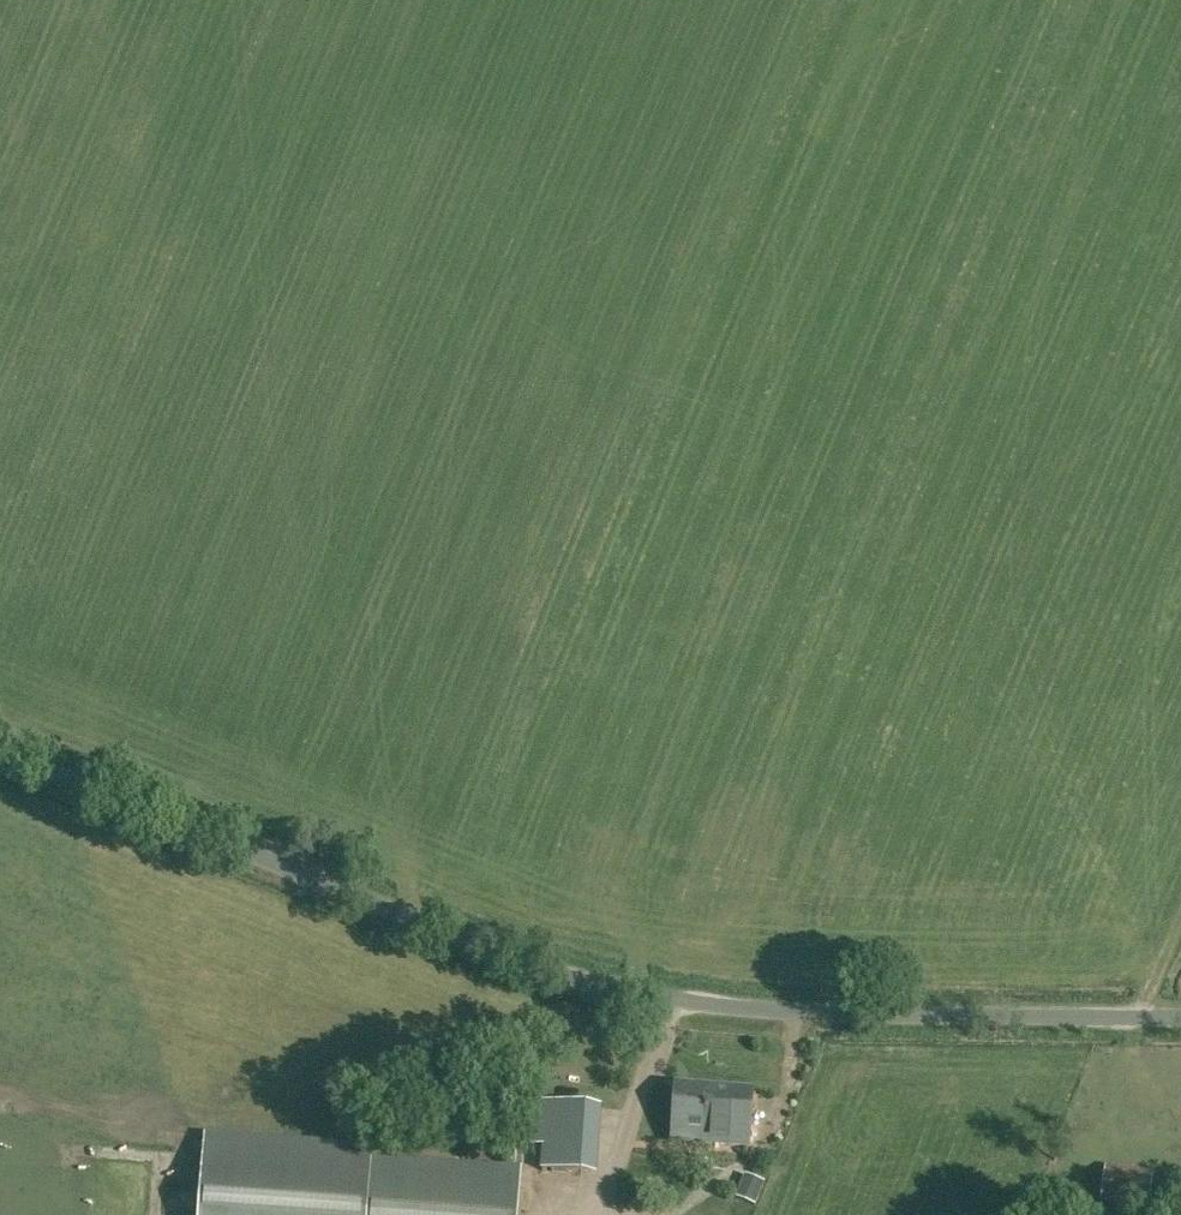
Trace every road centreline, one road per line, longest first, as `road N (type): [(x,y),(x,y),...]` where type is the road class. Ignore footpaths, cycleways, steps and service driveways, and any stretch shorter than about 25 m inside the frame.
road 1 (unclassified): [(1180,1016),(653,1000),(506,954),(0,749)]

